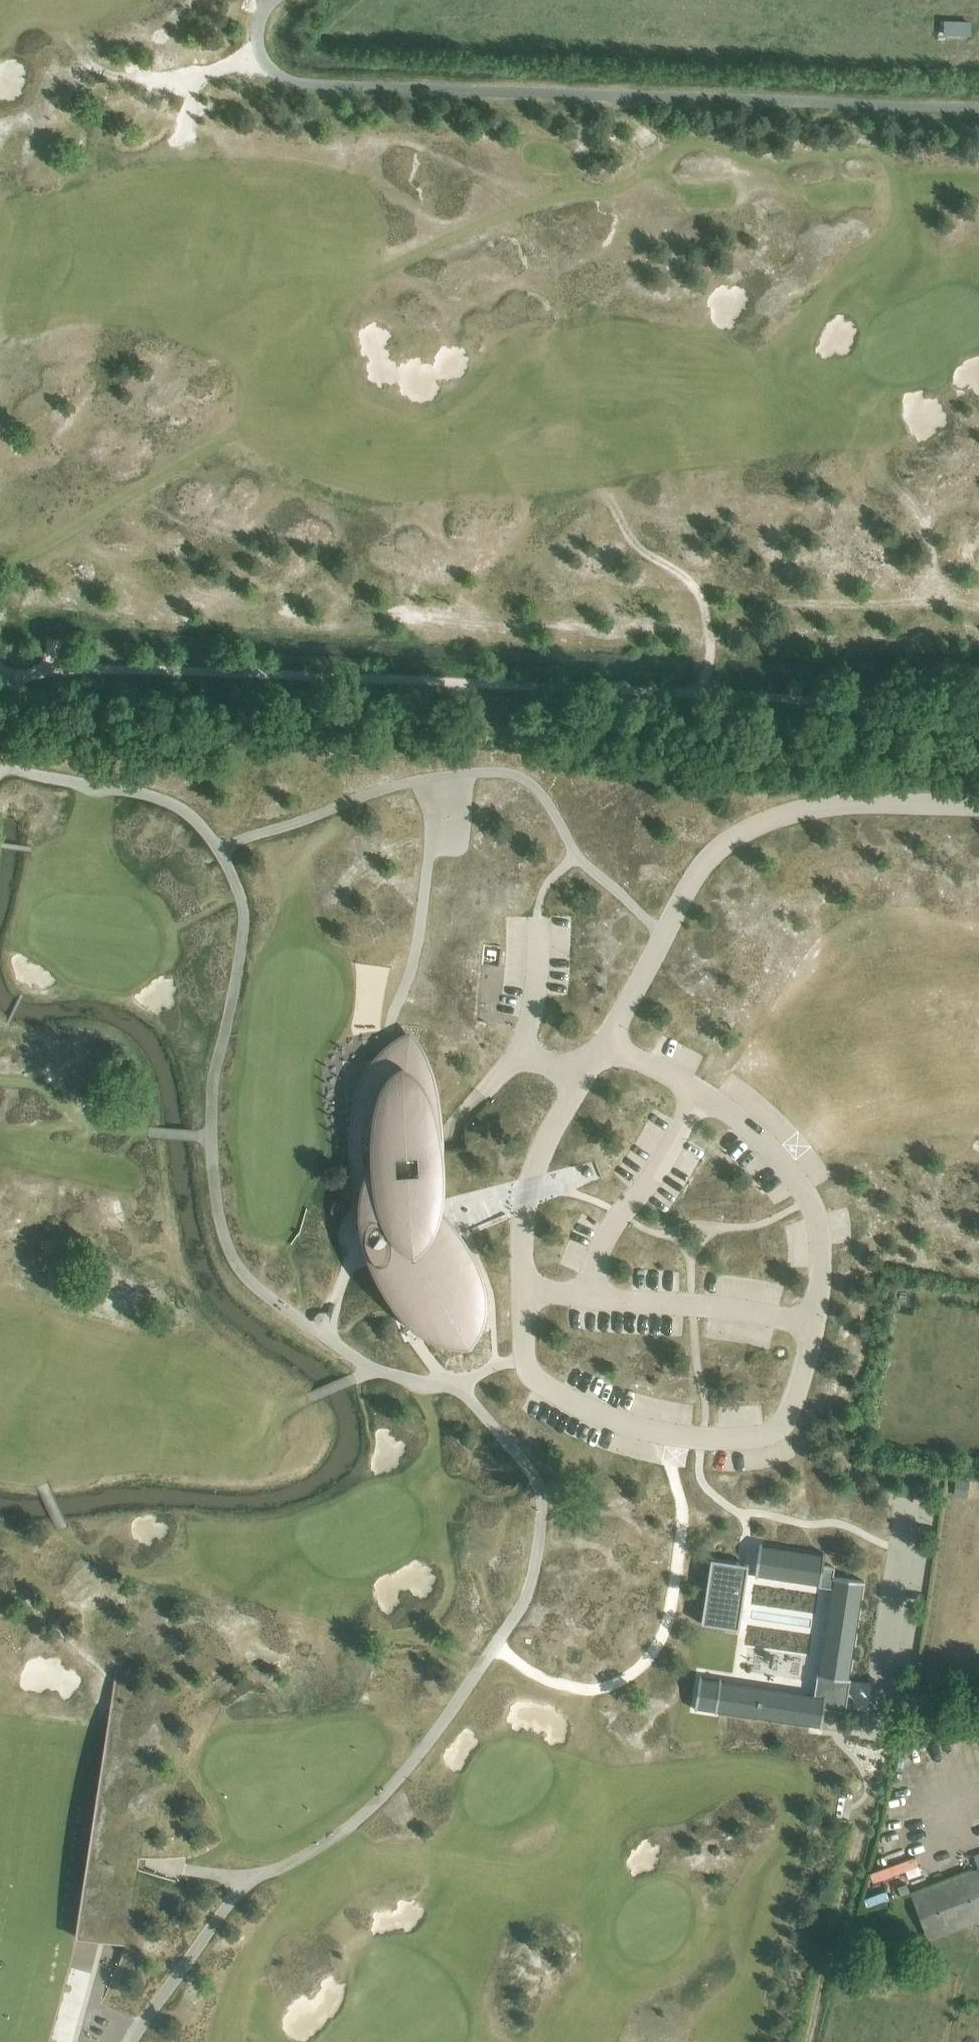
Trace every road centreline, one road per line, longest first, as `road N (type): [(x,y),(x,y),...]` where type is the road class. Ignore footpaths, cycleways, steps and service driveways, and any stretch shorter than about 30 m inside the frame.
road 1 (track): [(0,659),(546,677),(978,709)]

